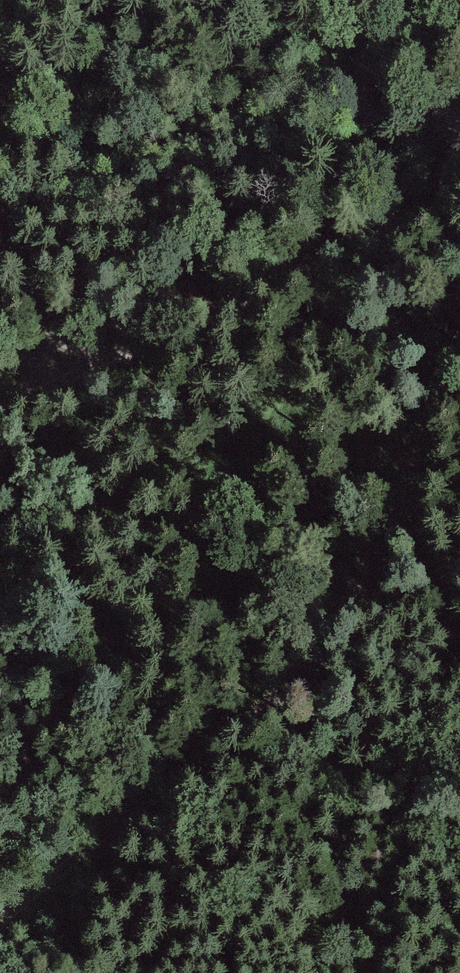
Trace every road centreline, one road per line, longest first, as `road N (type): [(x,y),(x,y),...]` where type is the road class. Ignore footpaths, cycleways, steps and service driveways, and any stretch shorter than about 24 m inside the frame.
road 1 (track): [(0,920),(308,677),(387,532),(459,353)]
road 2 (track): [(459,192),(0,407)]
road 3 (track): [(308,677),(305,793),(355,972)]
road 4 (track): [(73,374),(0,228)]
road 5 (track): [(387,532),(459,658)]

